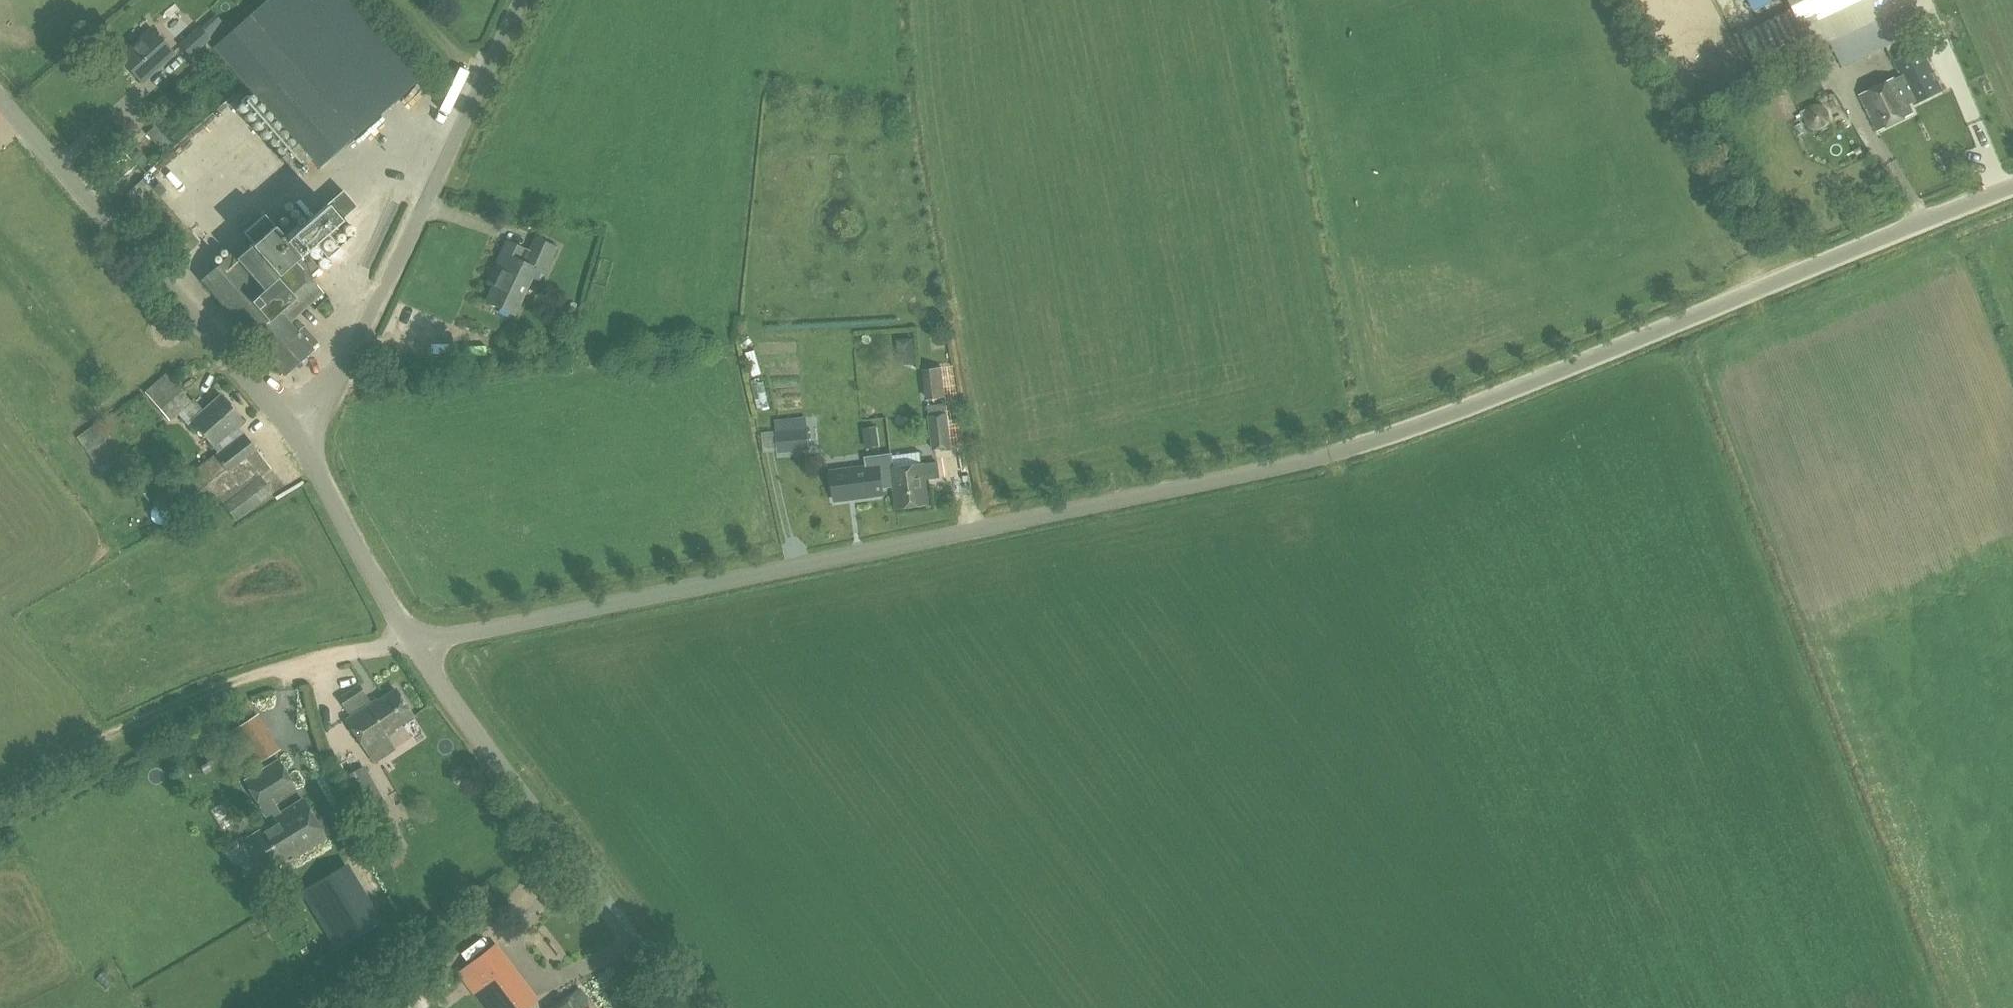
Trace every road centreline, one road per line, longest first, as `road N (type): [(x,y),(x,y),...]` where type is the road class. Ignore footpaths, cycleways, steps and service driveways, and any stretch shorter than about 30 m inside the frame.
road 1 (unclassified): [(412,643),(1374,442),(2012,187)]
road 2 (unclassified): [(292,422),(362,334),(519,0)]
road 3 (unclassified): [(682,1007),(412,643)]
road 4 (track): [(0,792),(264,673),(412,643)]
road 5 (unclassified): [(292,422),(0,100)]
road 6 (unclassified): [(412,643),(292,422)]

